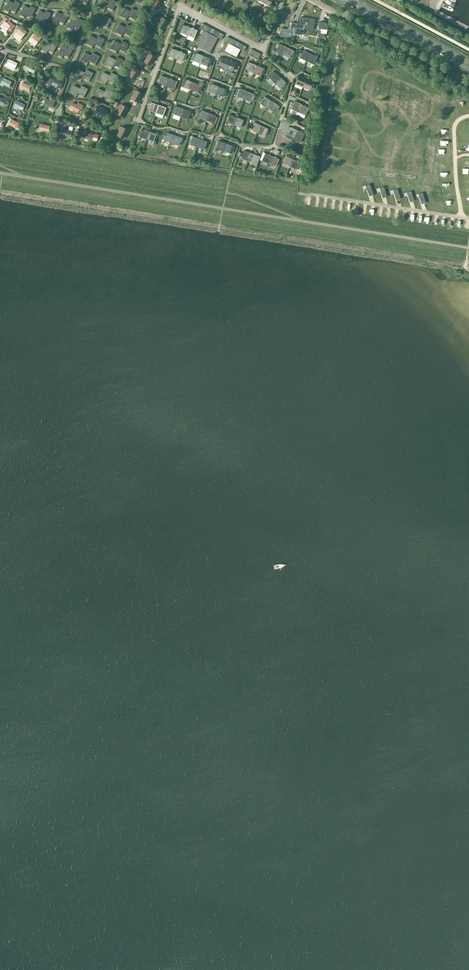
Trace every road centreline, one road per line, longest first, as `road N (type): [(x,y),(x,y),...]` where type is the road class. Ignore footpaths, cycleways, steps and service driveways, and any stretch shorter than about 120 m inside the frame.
road 1 (unclassified): [(468,83),(312,0)]
road 2 (primary): [(339,0),(468,69)]
road 3 (primary): [(468,62),(353,0)]

